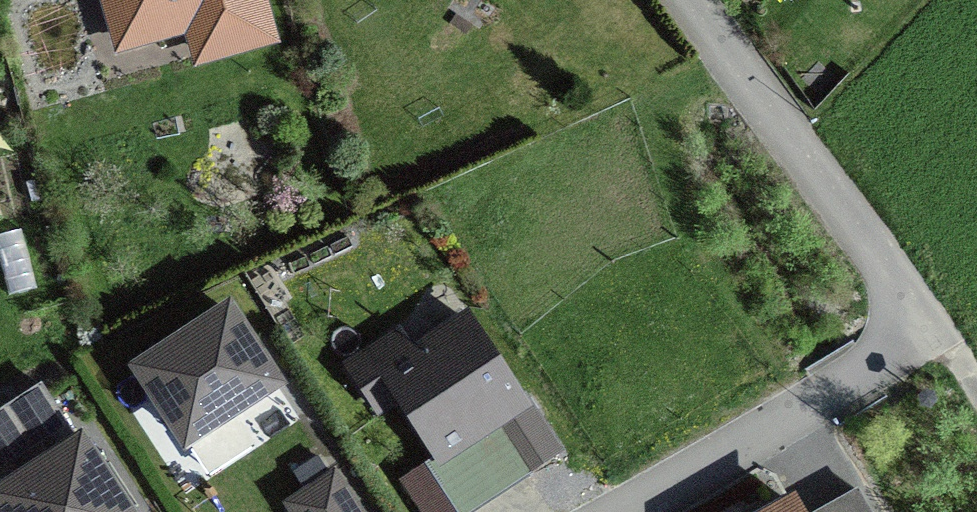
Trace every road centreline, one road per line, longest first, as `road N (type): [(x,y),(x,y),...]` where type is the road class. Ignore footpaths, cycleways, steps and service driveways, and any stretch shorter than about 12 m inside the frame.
road 1 (residential): [(699,0),(932,322)]
road 2 (residential): [(624,511),(823,397),(932,322)]

